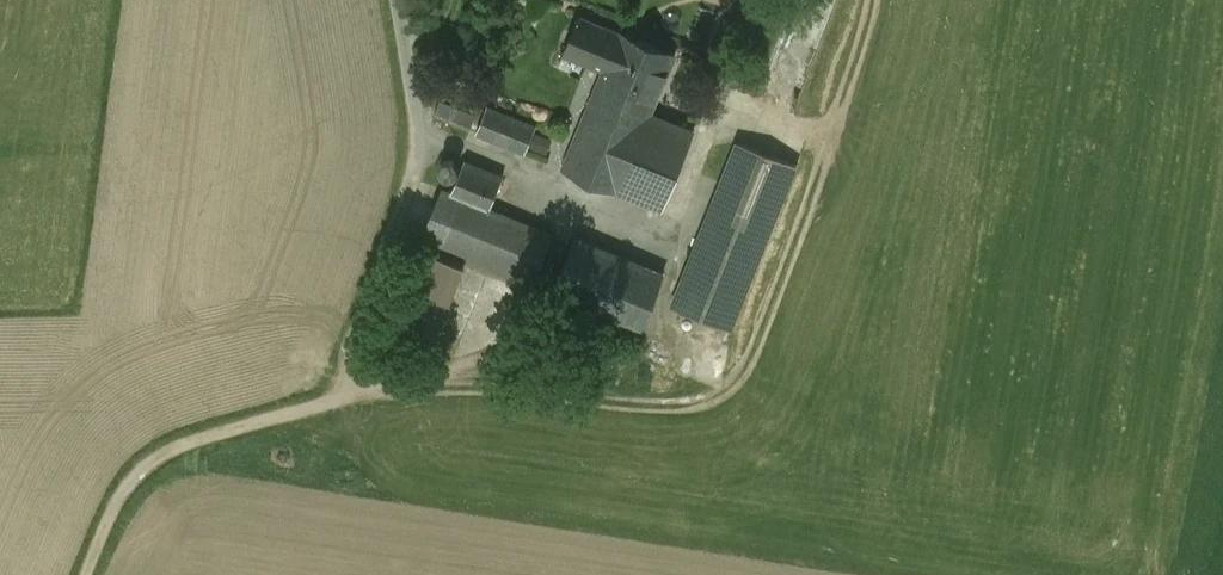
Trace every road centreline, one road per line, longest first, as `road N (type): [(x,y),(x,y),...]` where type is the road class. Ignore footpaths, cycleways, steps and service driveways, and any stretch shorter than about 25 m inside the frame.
road 1 (track): [(344,397),(461,375),(626,402),(718,403),(742,378),(828,135)]
road 2 (track): [(338,399),(295,376),(142,346),(0,336)]
road 3 (track): [(344,397),(171,450),(114,507),(90,574)]

